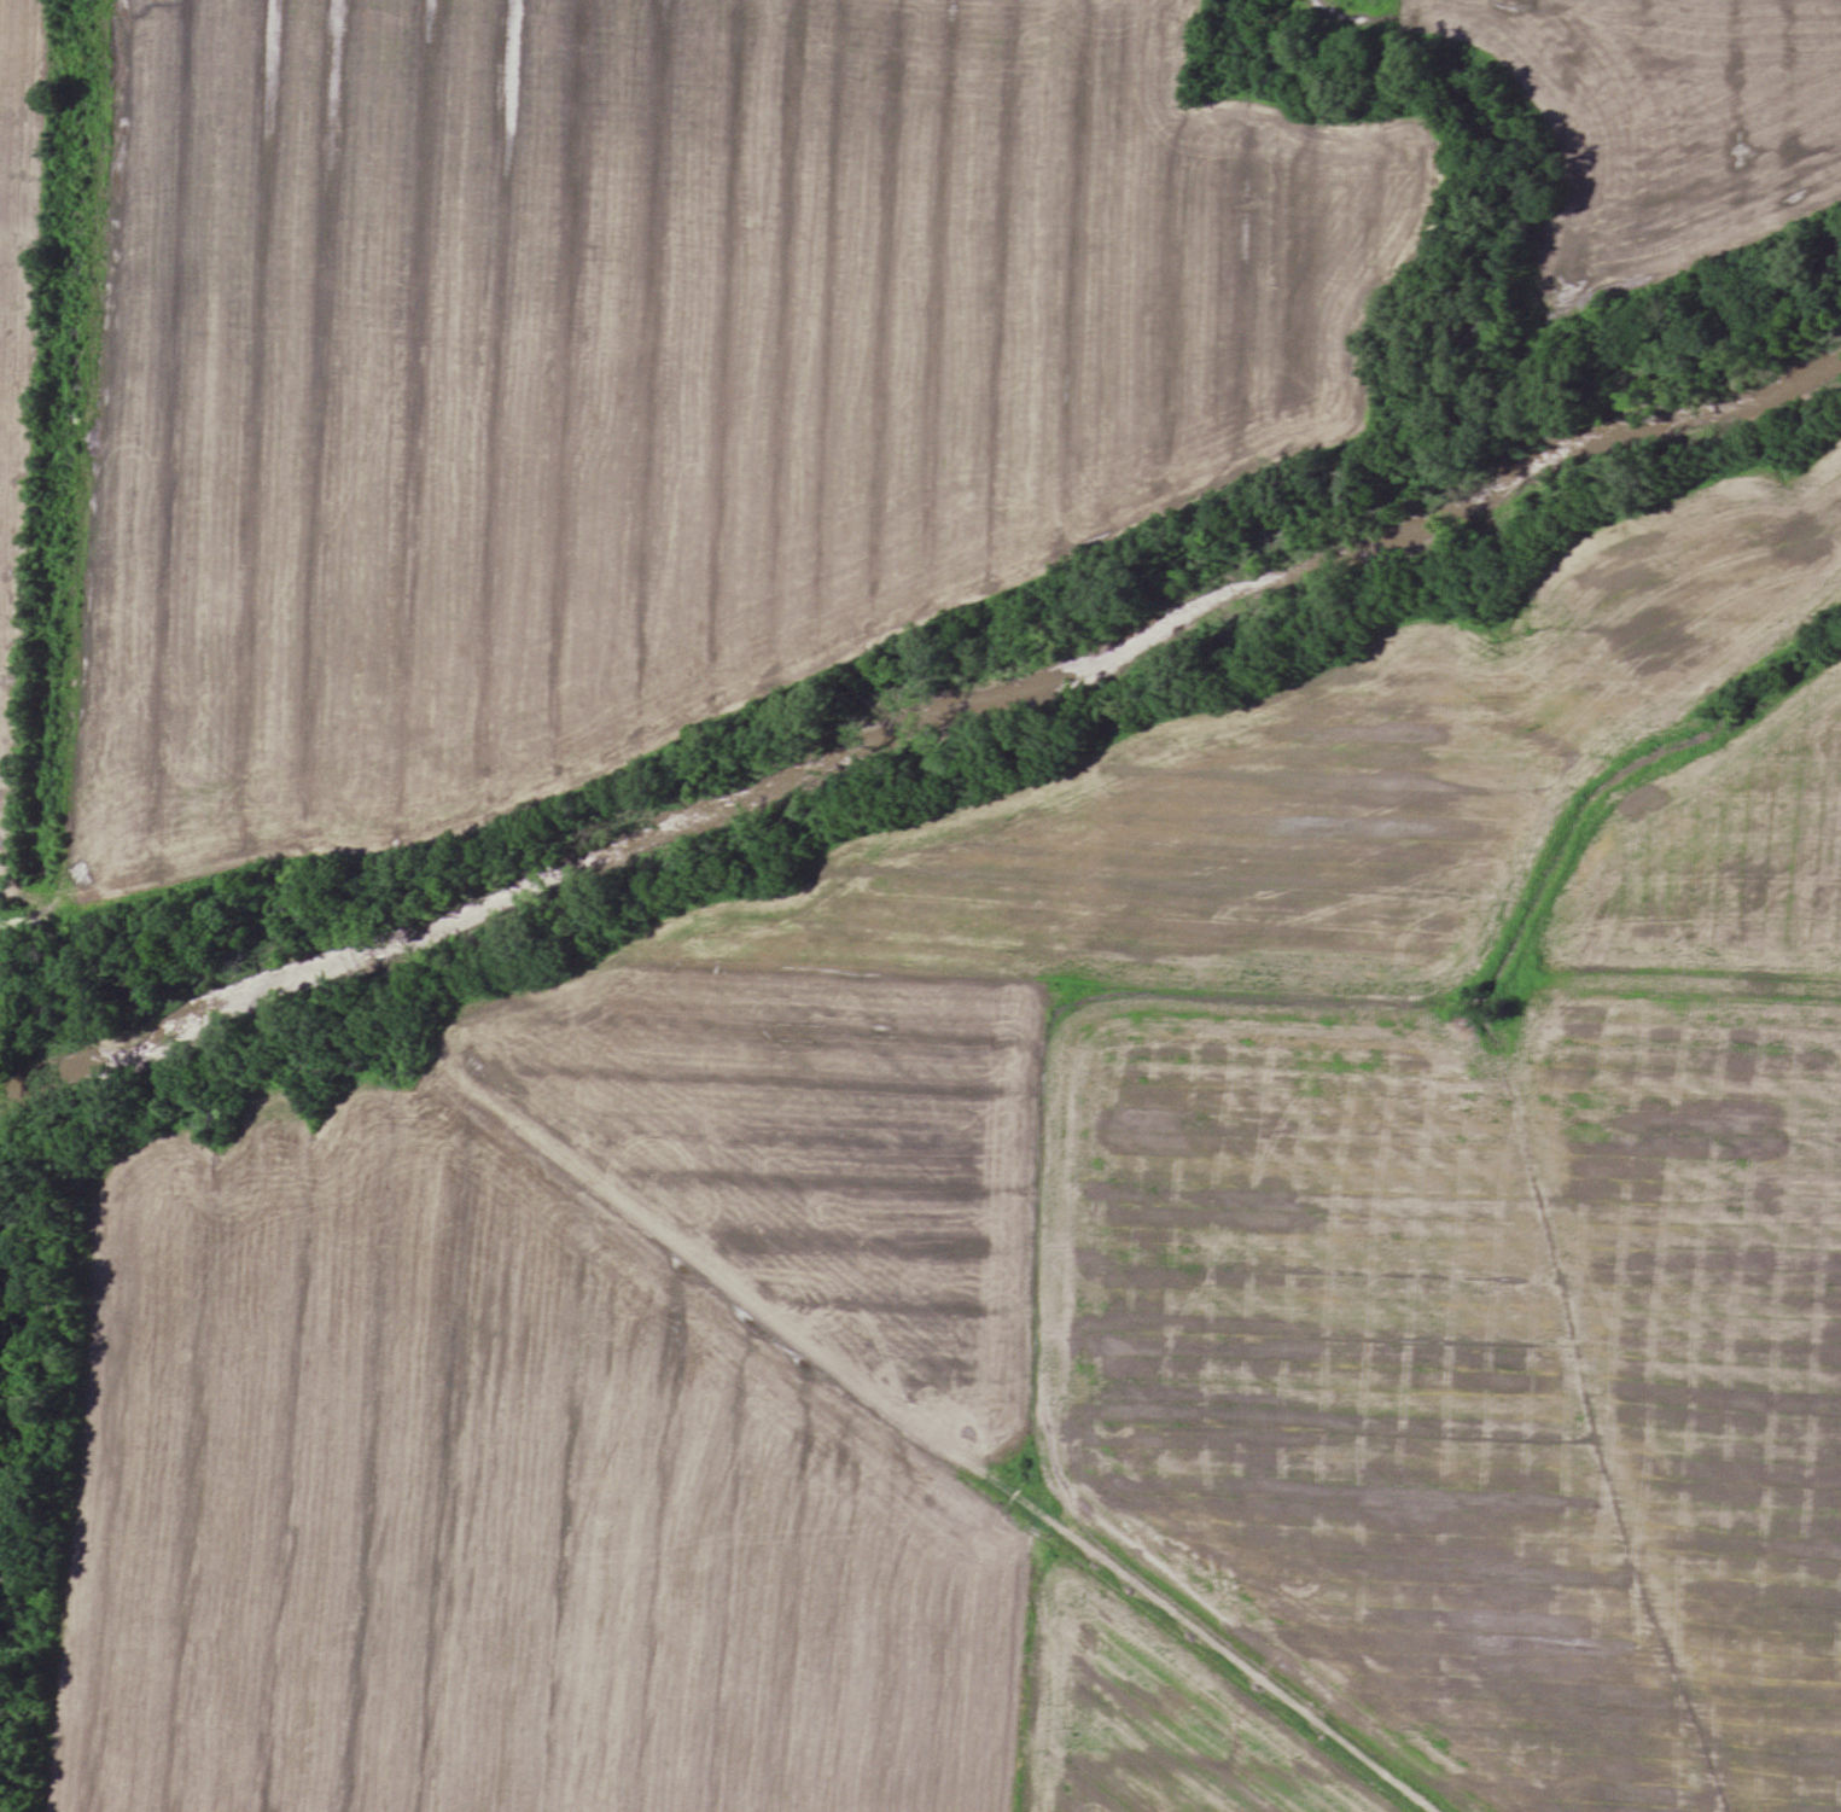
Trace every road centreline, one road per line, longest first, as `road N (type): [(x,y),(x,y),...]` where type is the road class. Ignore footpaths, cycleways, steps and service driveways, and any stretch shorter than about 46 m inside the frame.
road 1 (residential): [(1421,1811),(444,1070)]

